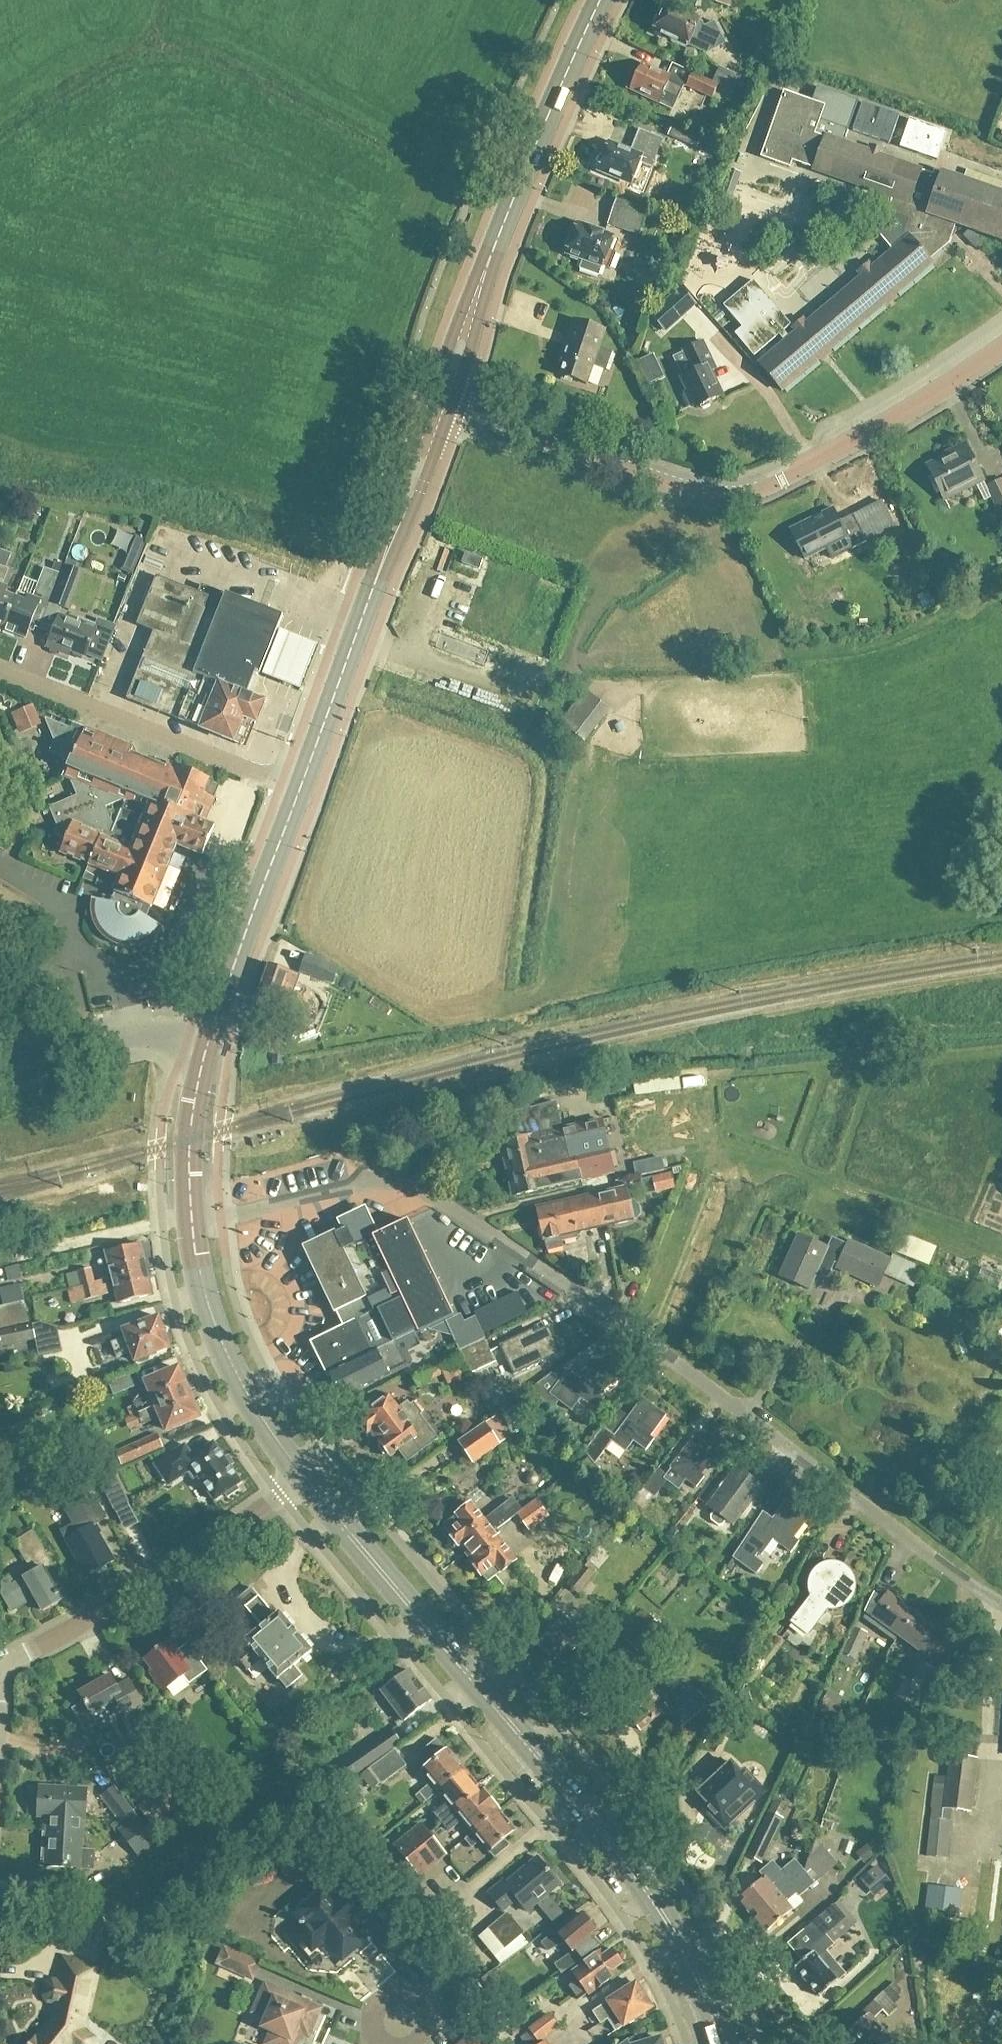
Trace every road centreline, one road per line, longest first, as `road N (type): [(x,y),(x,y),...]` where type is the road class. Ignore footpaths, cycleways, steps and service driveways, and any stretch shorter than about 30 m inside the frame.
road 1 (unclassified): [(1001,1604),(437,1197),(393,1182),(357,1183),(193,1217)]
road 2 (primary): [(724,2043),(669,1923),(620,1854),(302,1476)]
road 3 (tertiary): [(441,403),(702,493),(748,492),(876,430),(1001,348)]
road 4 (primary): [(441,403),(515,182),(597,0)]
road 5 (primary): [(301,791),(441,403)]
road 6 (residential): [(4,1667),(225,1539),(302,1476)]
road 7 (residential): [(301,791),(0,670)]
road 8 (primary): [(302,1476),(240,1386),(215,1331),(193,1217)]
road 9 (primary): [(211,1033),(301,791)]
road 10 (track): [(1001,578),(888,648),(791,657)]
road 11 (primary): [(193,1217),(190,1139),(211,1033)]
road 12 (unclassified): [(86,1042),(168,1026),(211,1033)]

